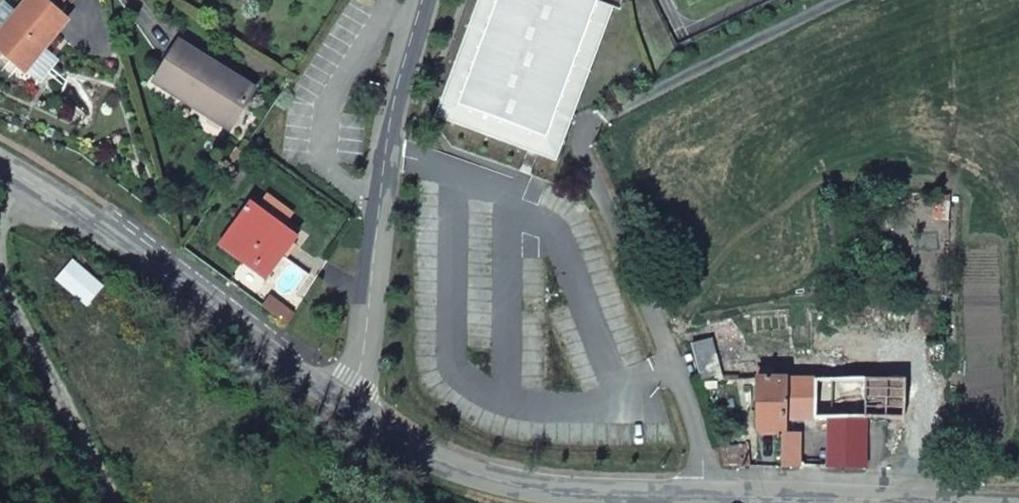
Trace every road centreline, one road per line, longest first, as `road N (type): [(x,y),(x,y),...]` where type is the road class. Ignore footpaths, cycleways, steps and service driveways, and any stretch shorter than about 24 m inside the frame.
road 1 (residential): [(345,404),(0,165)]
road 2 (residential): [(601,117),(584,133),(584,147),(717,497)]
road 3 (residential): [(421,0),(345,404)]
road 4 (residential): [(717,497),(532,487),(480,475),(431,457),(345,404)]
road 5 (unclassified): [(917,502),(751,496)]

